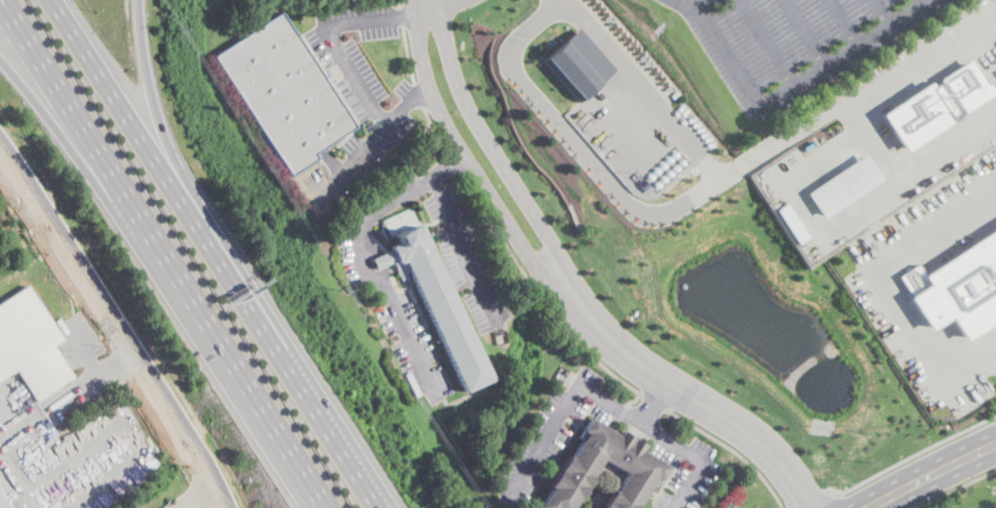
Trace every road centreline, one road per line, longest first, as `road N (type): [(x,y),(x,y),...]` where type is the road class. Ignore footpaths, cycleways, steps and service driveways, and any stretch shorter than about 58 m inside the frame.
road 1 (motorway): [(385,507),(53,0)]
road 2 (tertiary): [(0,138),(138,350),(226,507)]
road 3 (tertiary): [(810,507),(749,435),(640,364),(565,285)]
road 4 (tertiary): [(413,0),(430,86),(451,133),(537,267),(565,285)]
road 5 (tertiary): [(565,285),(550,237),(469,110),(440,0)]
road 6 (motorway): [(5,0),(171,262)]
road 7 (motorway): [(171,262),(328,507)]
road 8 (motorway): [(222,264),(159,121),(140,0)]
road 9 (motorway): [(0,61),(131,236),(171,262)]
road 10 (primary): [(995,430),(846,507)]

